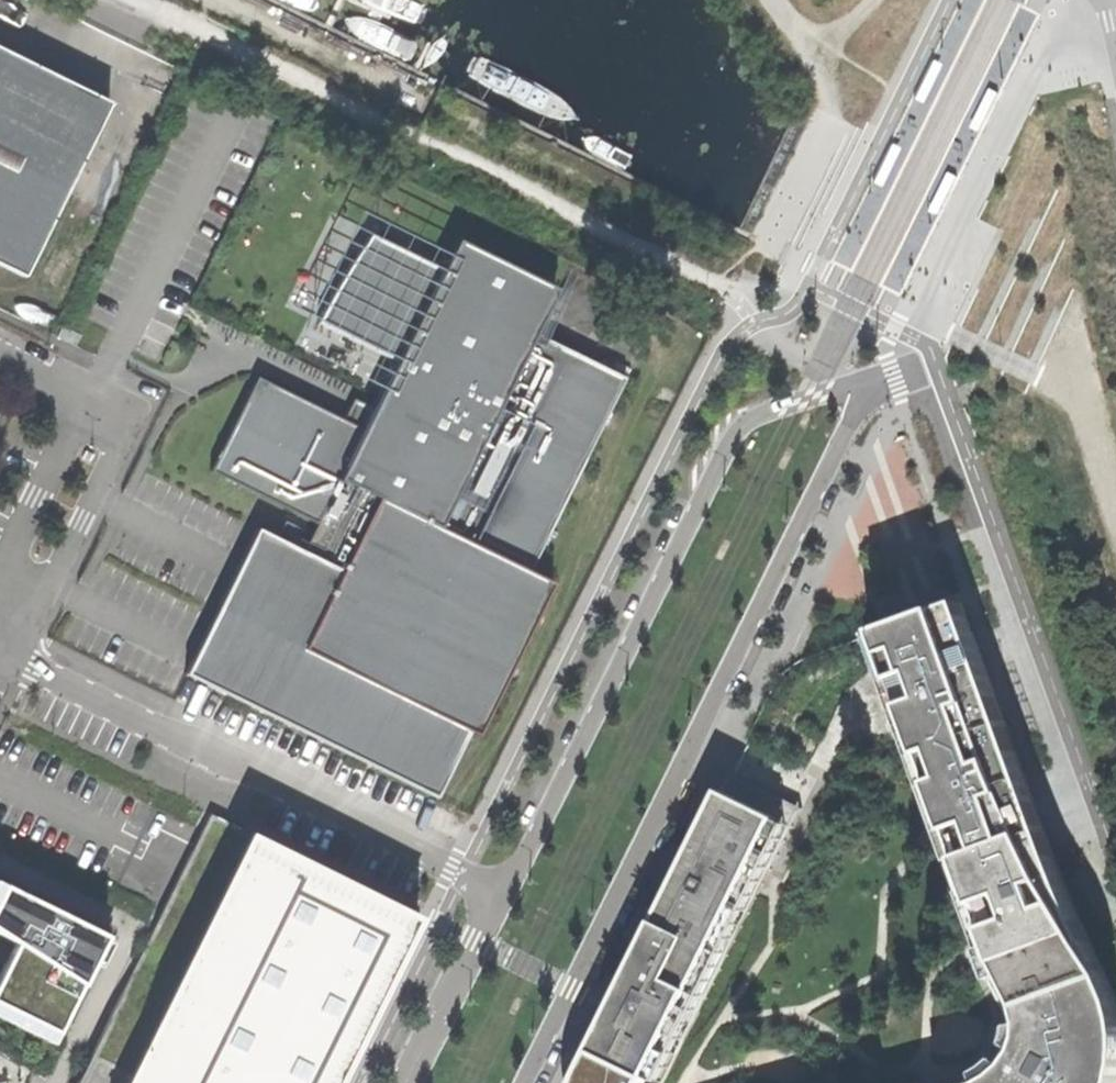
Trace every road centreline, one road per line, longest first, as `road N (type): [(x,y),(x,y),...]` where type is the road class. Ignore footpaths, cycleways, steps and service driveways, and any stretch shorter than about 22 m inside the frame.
road 1 (residential): [(527,1082),(841,442),(872,396),(897,378)]
road 2 (residential): [(897,378),(772,410),(733,444),(501,898)]
road 3 (residential): [(14,657),(501,898)]
road 4 (residential): [(1060,797),(915,372)]
road 5 (residential): [(14,657),(127,435),(94,400)]
road 6 (residential): [(501,898),(406,1082)]
road 7 (residential): [(94,400),(0,582)]

